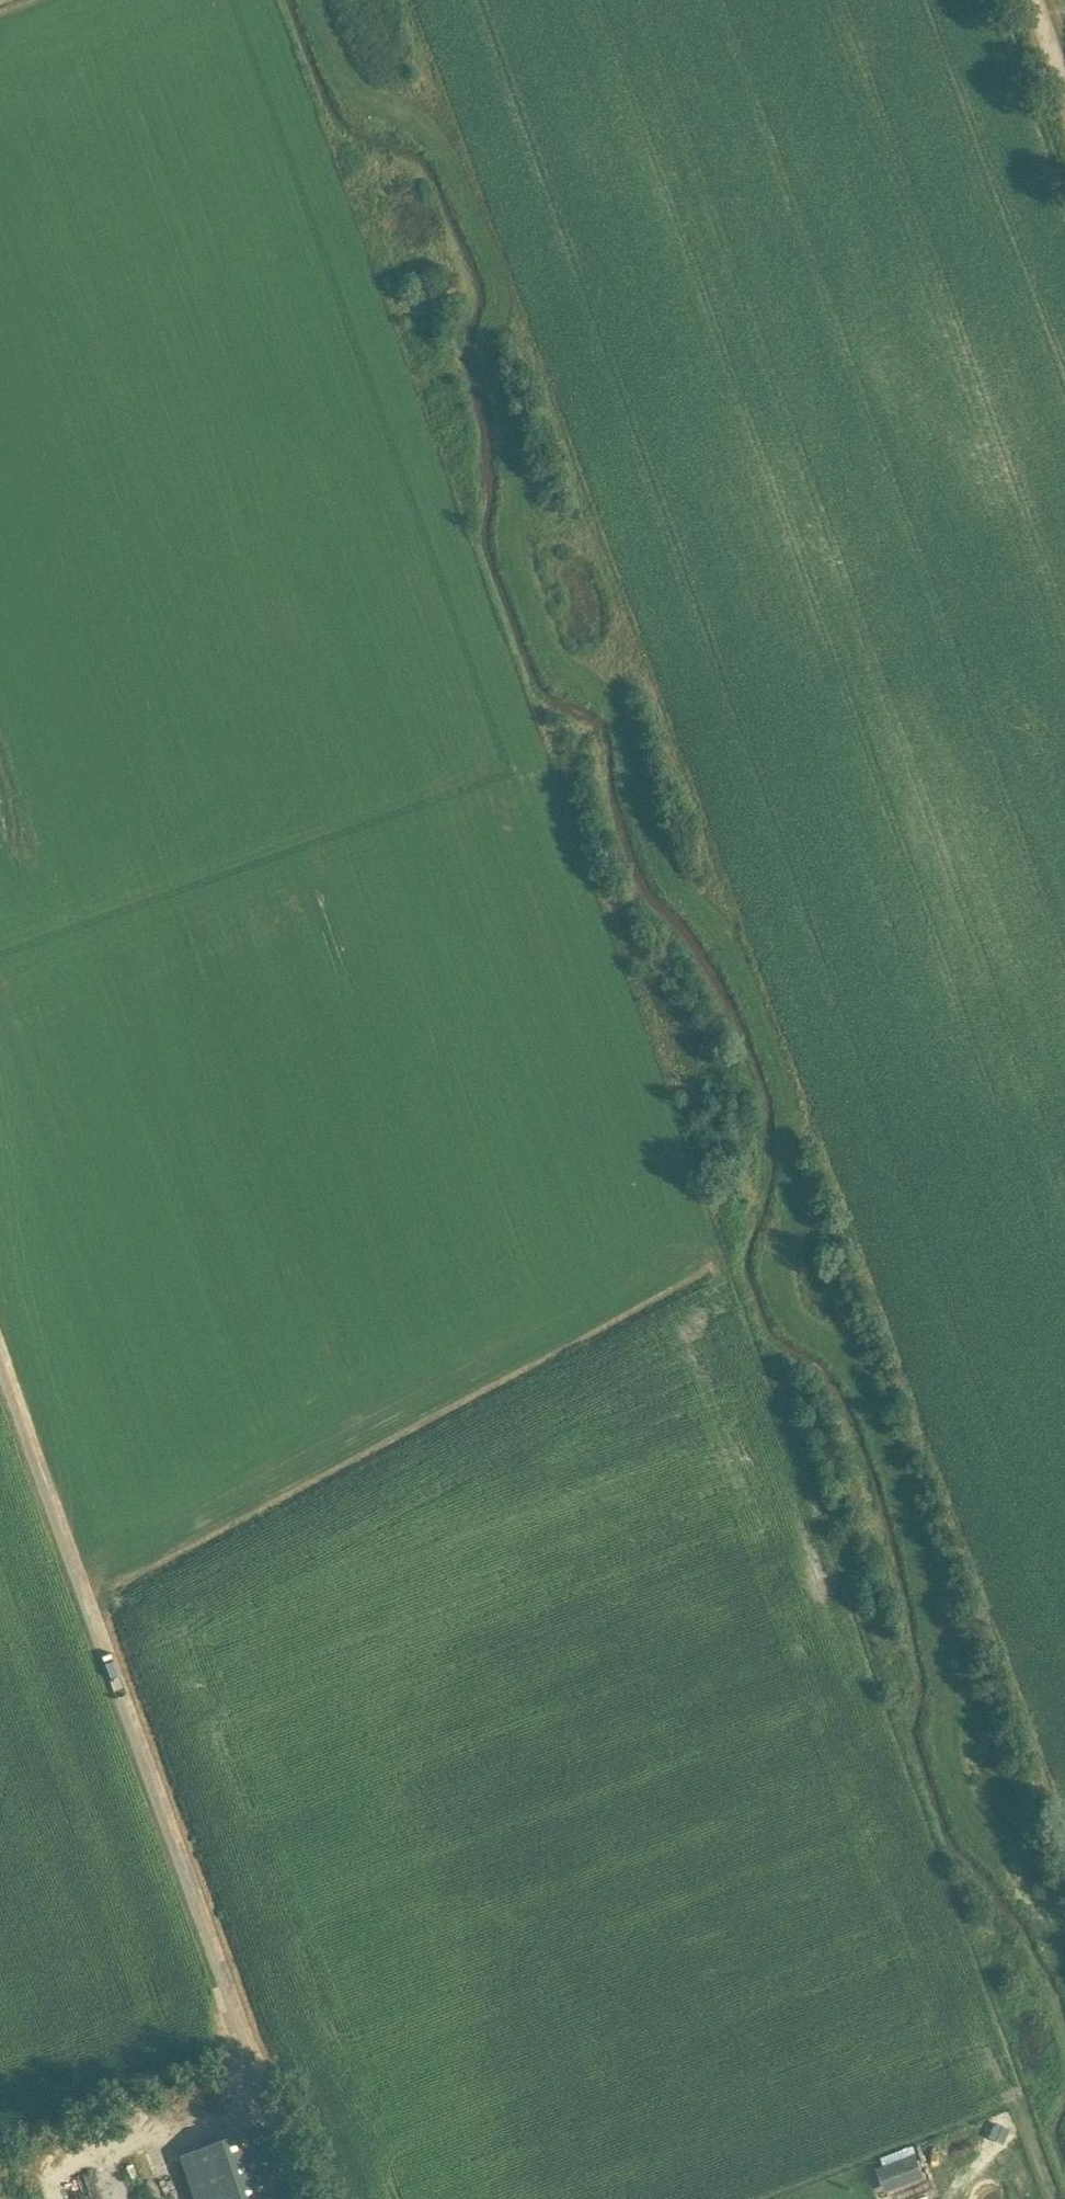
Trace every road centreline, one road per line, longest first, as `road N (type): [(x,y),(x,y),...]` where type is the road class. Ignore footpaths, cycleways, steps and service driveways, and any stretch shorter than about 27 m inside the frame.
road 1 (track): [(308,2198),(0,1359)]

